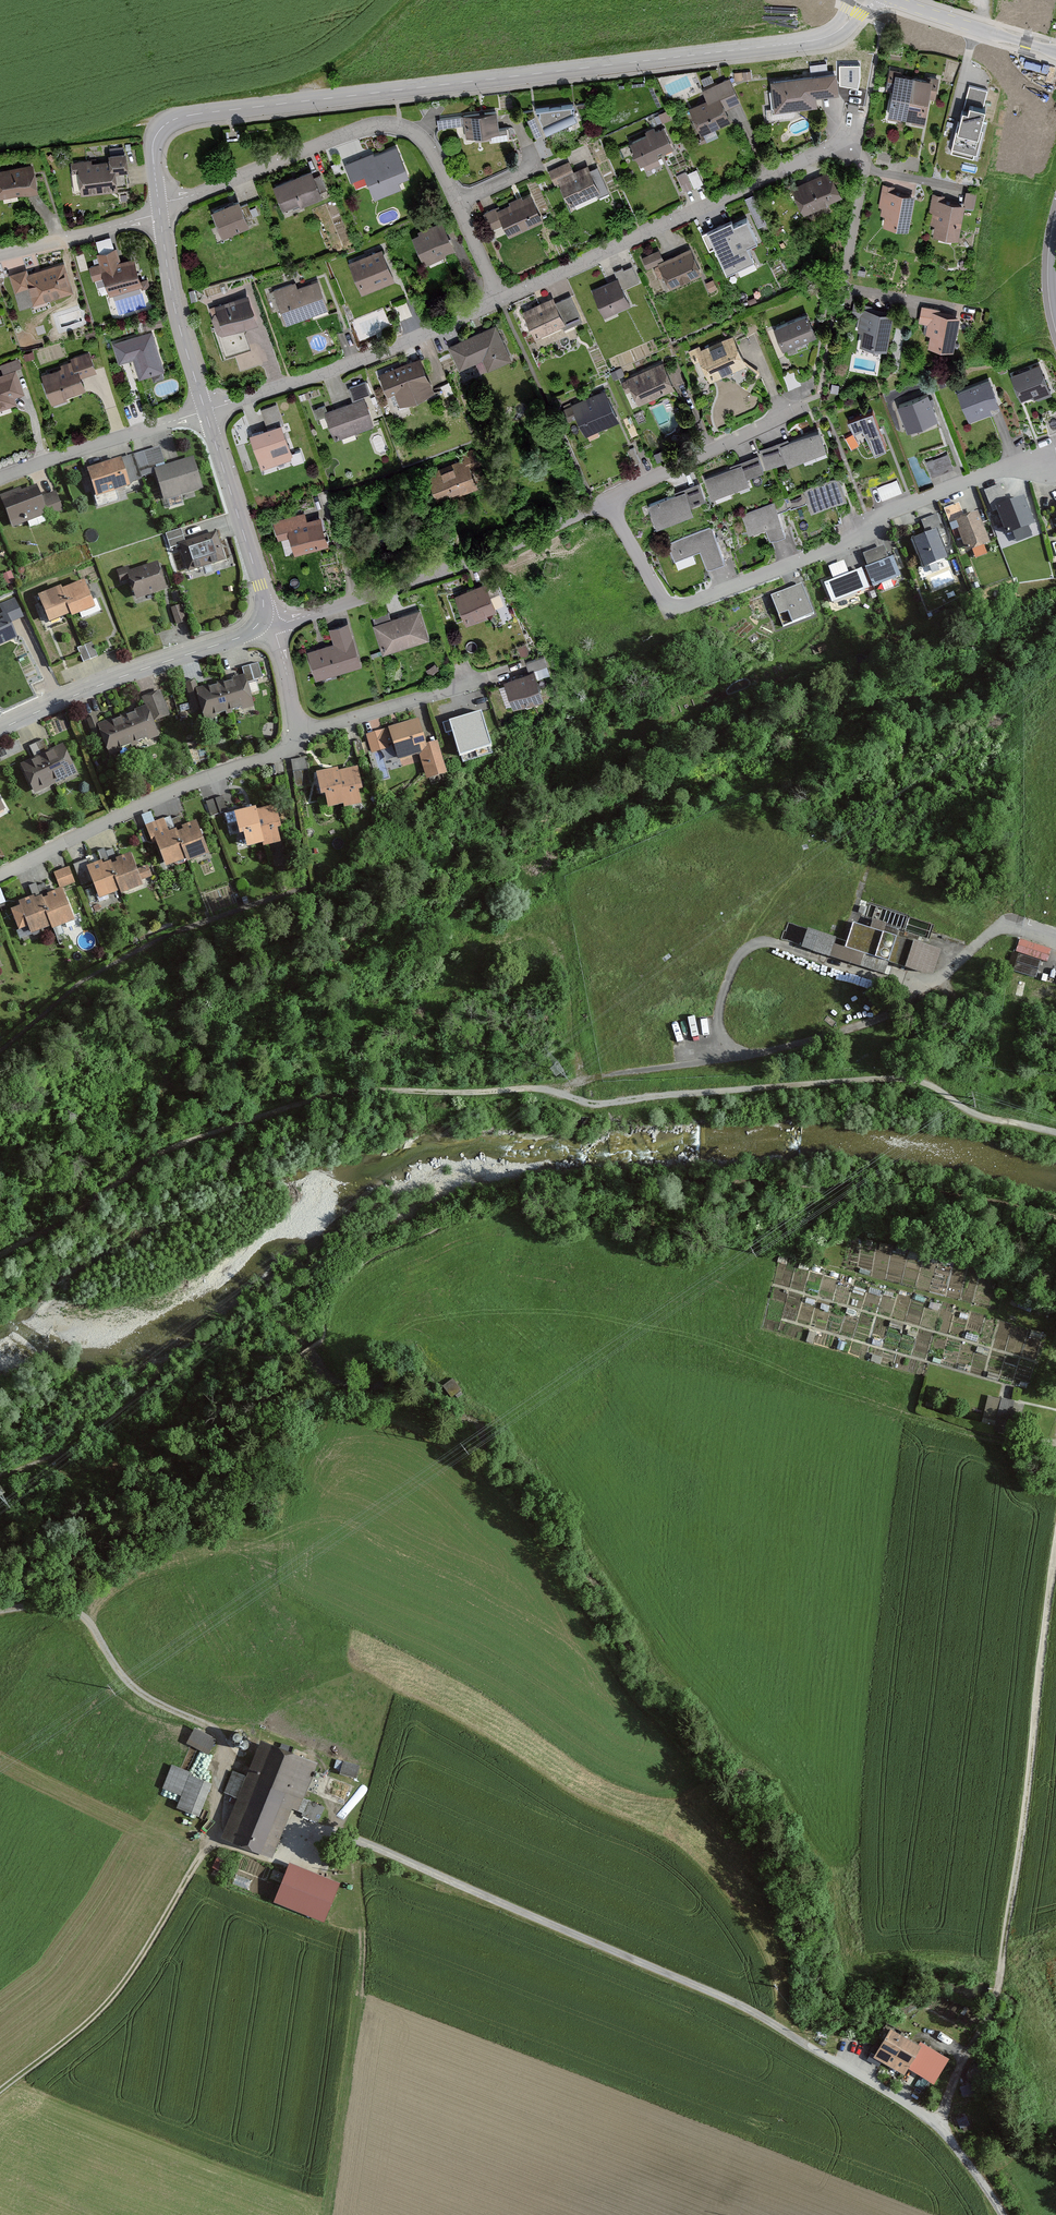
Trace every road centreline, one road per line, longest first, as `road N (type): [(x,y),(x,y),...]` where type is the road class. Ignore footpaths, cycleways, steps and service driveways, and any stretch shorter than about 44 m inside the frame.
road 1 (track): [(1004,2214),(939,2125),(761,2013),(321,1828),(271,1862),(213,1841)]
road 2 (residential): [(867,0),(846,26),(819,39),(191,113),(154,141),(160,209)]
road 3 (track): [(1055,1547),(998,1990),(959,2063),(939,2125)]
road 4 (residential): [(610,501),(670,609),(869,535),(882,515),(1055,450)]
road 5 (residential): [(499,301),(842,143),(859,145),(867,169),(843,288)]
road 6 (residential): [(160,209),(367,127),(398,125),(421,136),(438,163),(499,301)]
road 7 (track): [(213,1841),(218,1731),(130,1684),(75,1609),(0,1611)]
road 8 (residential): [(610,501),(490,556),(276,627)]
road 9 (track): [(0,2094),(105,2012),(213,1841)]
road 10 (residential): [(0,876),(127,811),(304,742)]
road 11 (residential): [(206,411),(499,301)]
road 12 (residential): [(276,627),(74,695),(0,729)]
road 13 (track): [(581,1080),(569,963),(556,940),(537,930),(512,937),(475,957),(446,986)]
road 14 (residential): [(819,396),(610,501)]
road 15 (residential): [(206,411),(276,627)]
road 16 (residential): [(0,480),(206,411)]
road 17 (residential): [(160,209),(172,294),(206,411)]
road 18 (track): [(63,1605),(243,1520)]
road 19 (residential): [(304,742),(487,680)]
road 20 (track): [(738,1051),(554,1091)]
road 21 (unclassified): [(1055,54),(893,0)]
road 22 (residential): [(0,254),(160,209)]
road 23 (track): [(1055,1442),(991,1438),(893,1411)]

